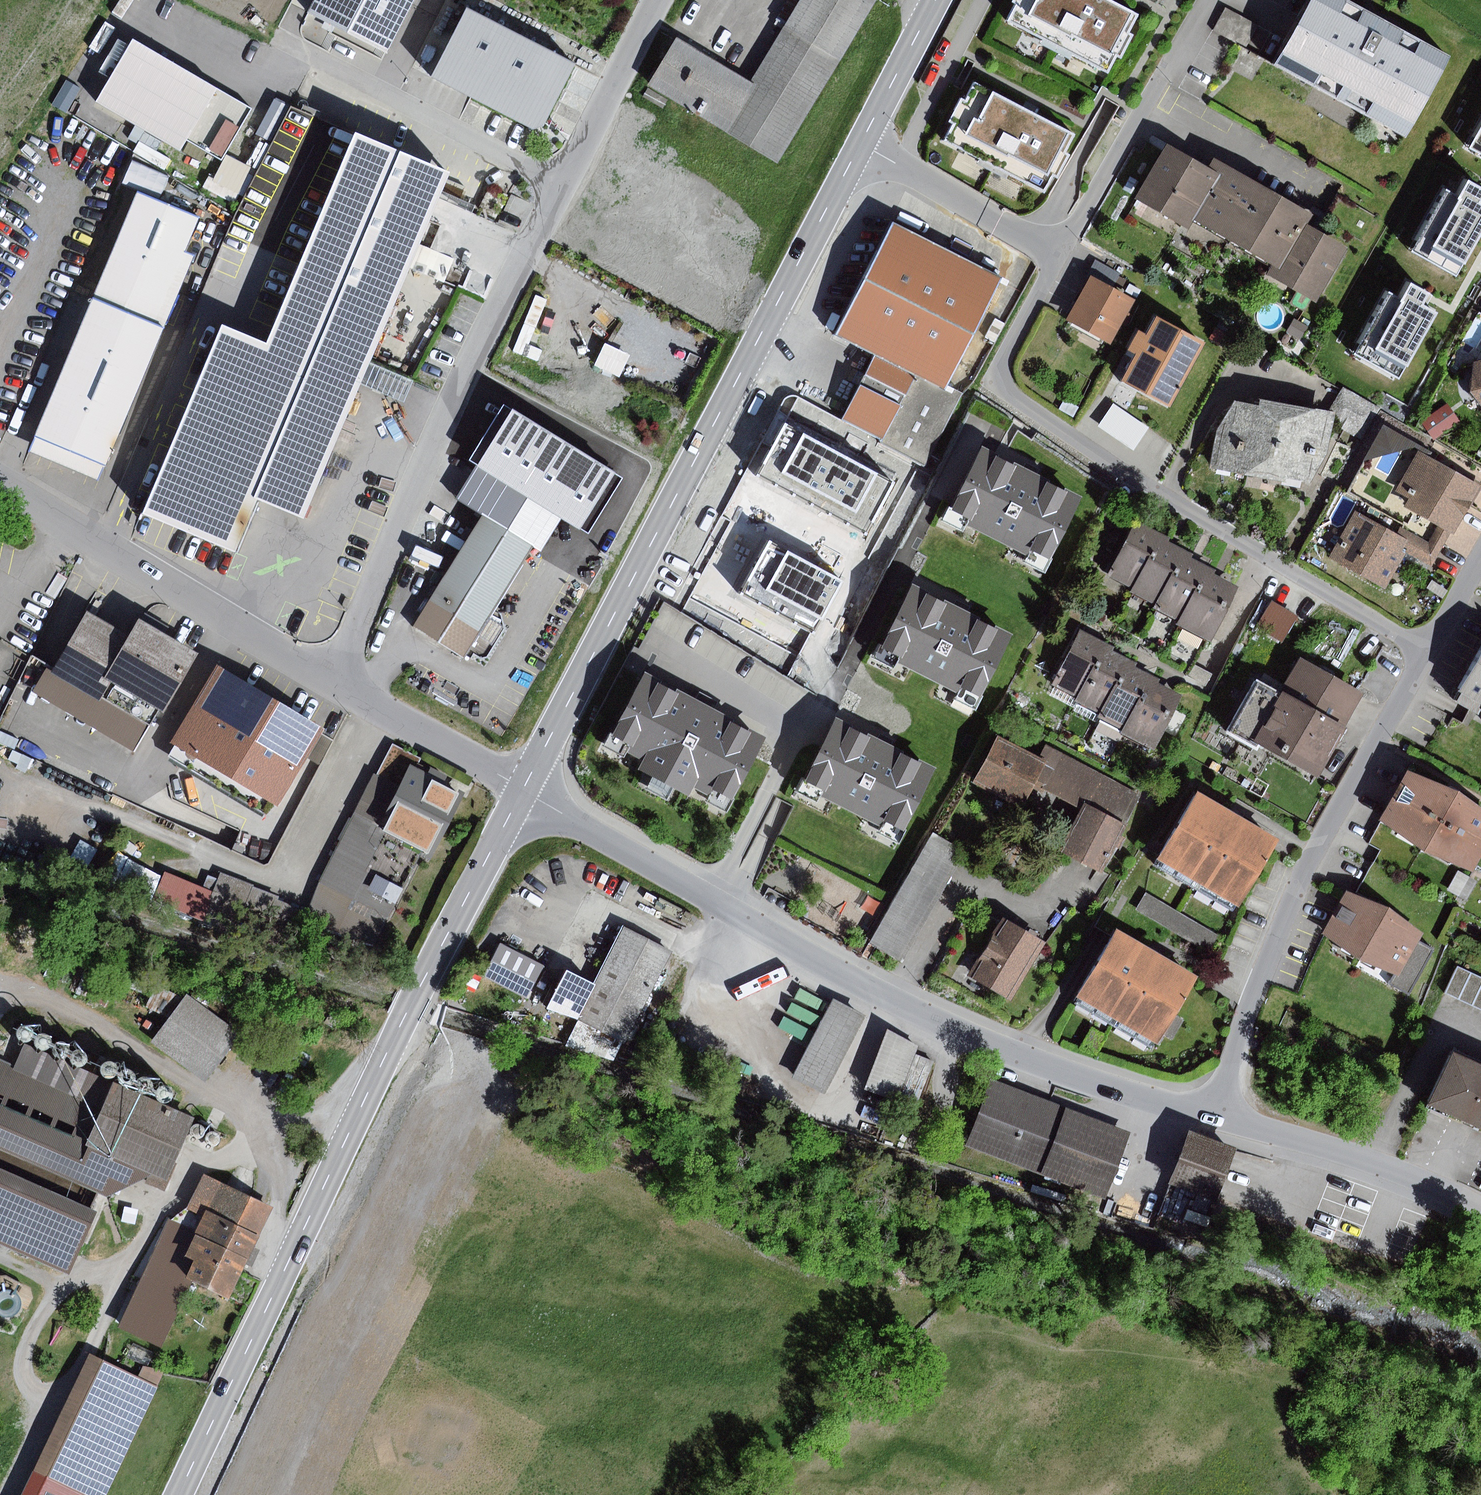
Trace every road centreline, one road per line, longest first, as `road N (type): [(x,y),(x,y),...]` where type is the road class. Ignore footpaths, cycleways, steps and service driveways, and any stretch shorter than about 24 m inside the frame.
road 1 (primary): [(523,790),(936,0)]
road 2 (primary): [(179,1494),(398,1031),(523,790)]
road 3 (residential): [(523,790),(952,1030),(1143,1097),(1214,1112)]
road 4 (unclassified): [(332,681),(462,374),(657,0)]
road 5 (residential): [(1480,562),(1315,853),(1214,1112)]
road 6 (residential): [(0,481),(332,681)]
road 7 (residential): [(1214,1112),(1377,1161),(1480,1207)]
road 8 (residential): [(332,681),(523,790)]

